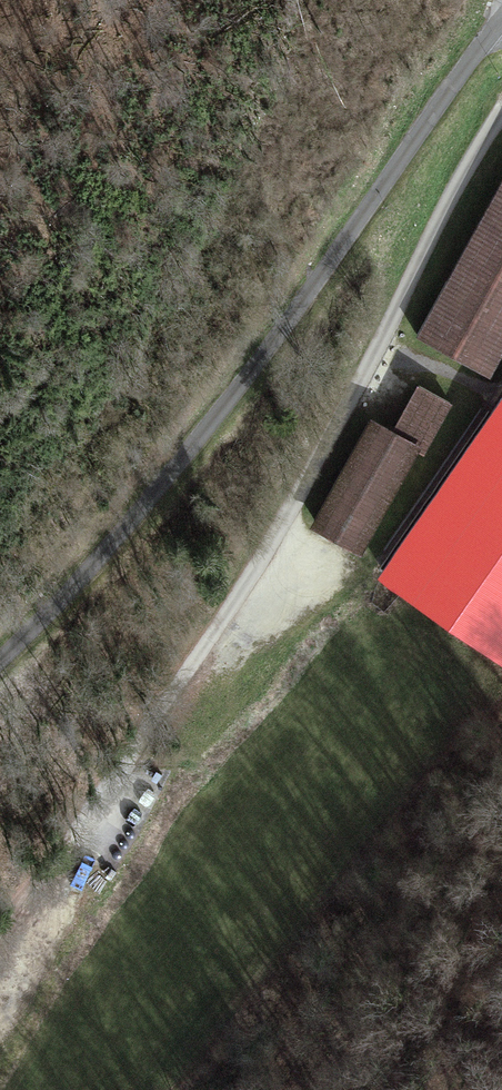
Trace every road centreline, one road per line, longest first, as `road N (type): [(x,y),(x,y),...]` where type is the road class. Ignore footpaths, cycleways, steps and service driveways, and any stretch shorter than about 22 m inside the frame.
road 1 (unclassified): [(0,657),(236,392),(501,22)]
road 2 (track): [(501,111),(438,219),(333,436),(225,610)]
road 3 (track): [(0,925),(225,610)]

